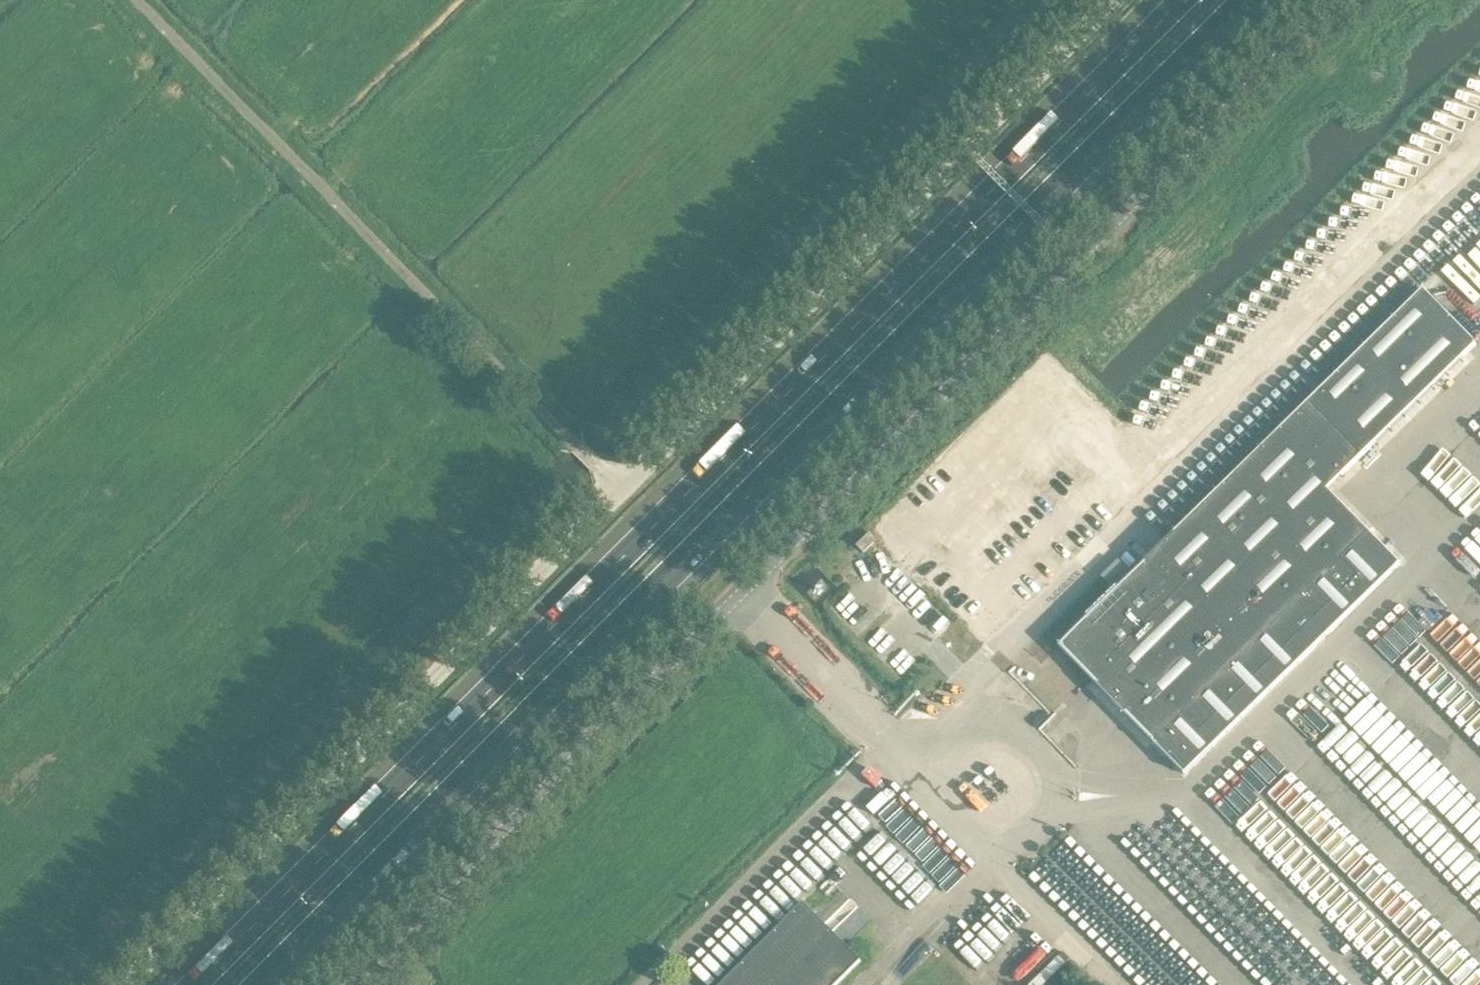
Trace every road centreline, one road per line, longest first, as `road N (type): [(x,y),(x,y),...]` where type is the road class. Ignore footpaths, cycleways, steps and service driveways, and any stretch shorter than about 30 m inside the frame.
road 1 (motorway): [(1184,0),(187,984)]
road 2 (unclassified): [(350,984),(1337,0)]
road 3 (motorway): [(269,984),(1247,0)]
road 4 (unclassified): [(125,984),(620,490)]
road 5 (unclassified): [(620,490),(1112,0)]
road 6 (unclassified): [(620,490),(136,0)]

